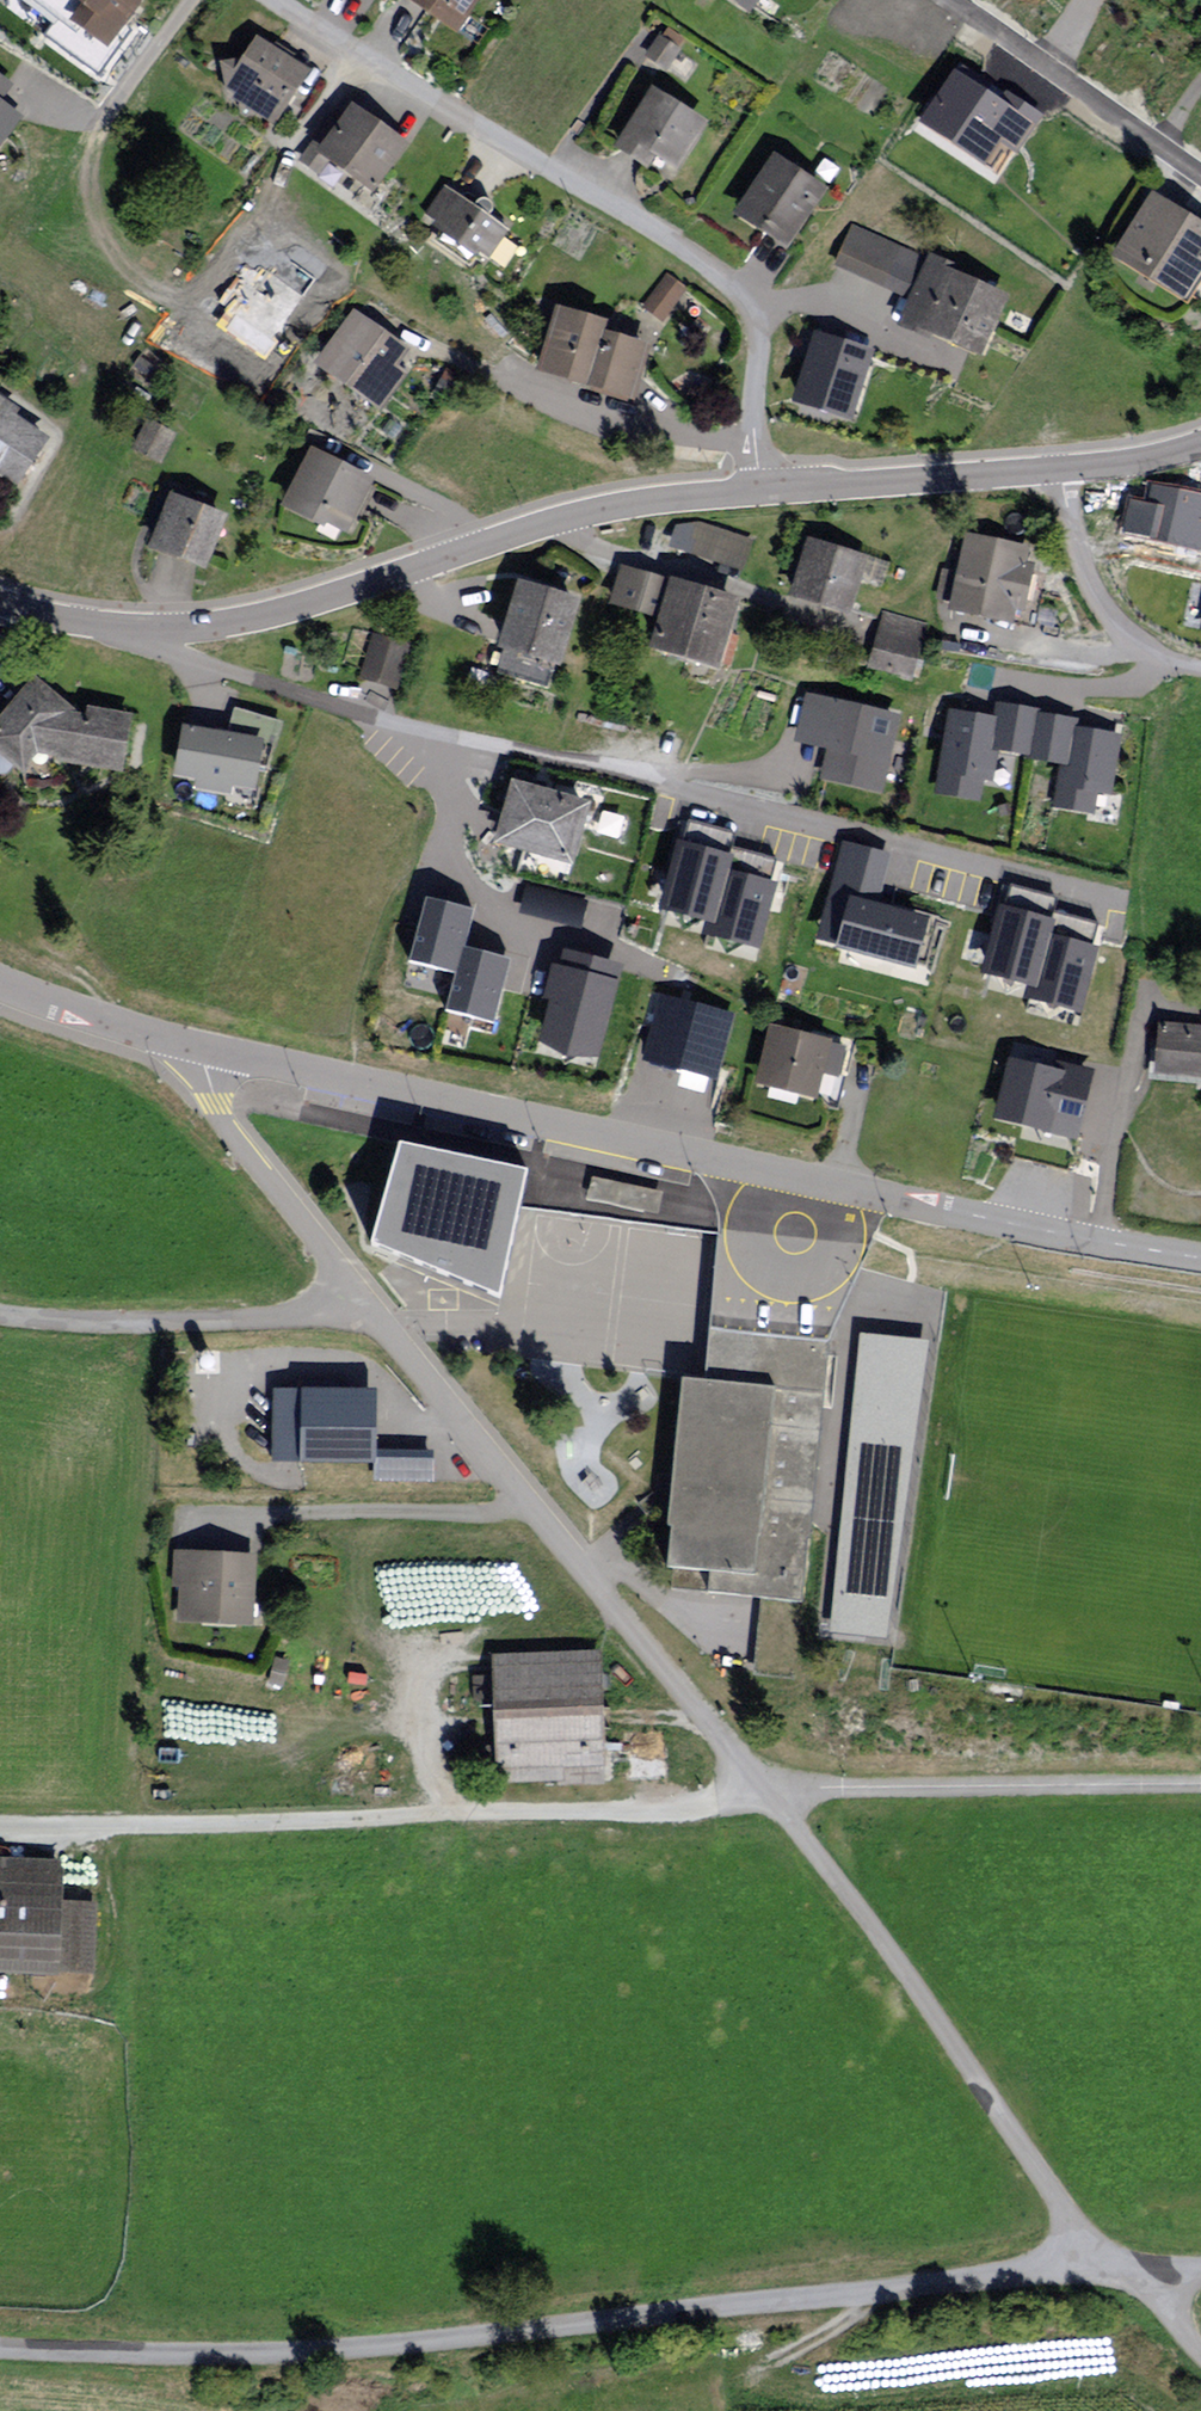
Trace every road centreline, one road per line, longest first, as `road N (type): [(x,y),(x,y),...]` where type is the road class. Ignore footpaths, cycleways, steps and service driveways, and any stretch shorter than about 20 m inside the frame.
road 1 (unclassified): [(0,2350),(274,2357),(874,2297),(1094,2264)]
road 2 (tertiary): [(188,1051),(960,1219),(1200,1259)]
road 3 (tertiary): [(0,600),(100,630),(200,629),(353,585),(583,503),(754,487)]
road 4 (unclassified): [(0,1825),(157,1830),(683,1815),(770,1804)]
road 5 (residential): [(263,0),(628,219),(737,301),(757,337),(754,487)]
road 6 (unclassified): [(362,1302),(770,1804)]
road 7 (unclassified): [(770,1804),(1094,2264)]
road 8 (unclassified): [(770,1804),(866,1795),(1200,1792)]
road 9 (residential): [(0,1315),(99,1326),(231,1327),(317,1319),(362,1302)]
road 10 (residential): [(1200,180),(937,0)]
road 11 (unclassified): [(188,1051),(252,1167),(362,1302)]
road 12 (tertiary): [(754,487),(1059,463)]
road 13 (residential): [(1059,463),(1087,587),(1129,645),(1200,673)]
road 14 (tertiary): [(0,987),(188,1051)]
road 15 (unclassified): [(1094,2264),(1157,2309),(1200,2358)]
road 16 (tertiary): [(1059,463),(1200,444)]

